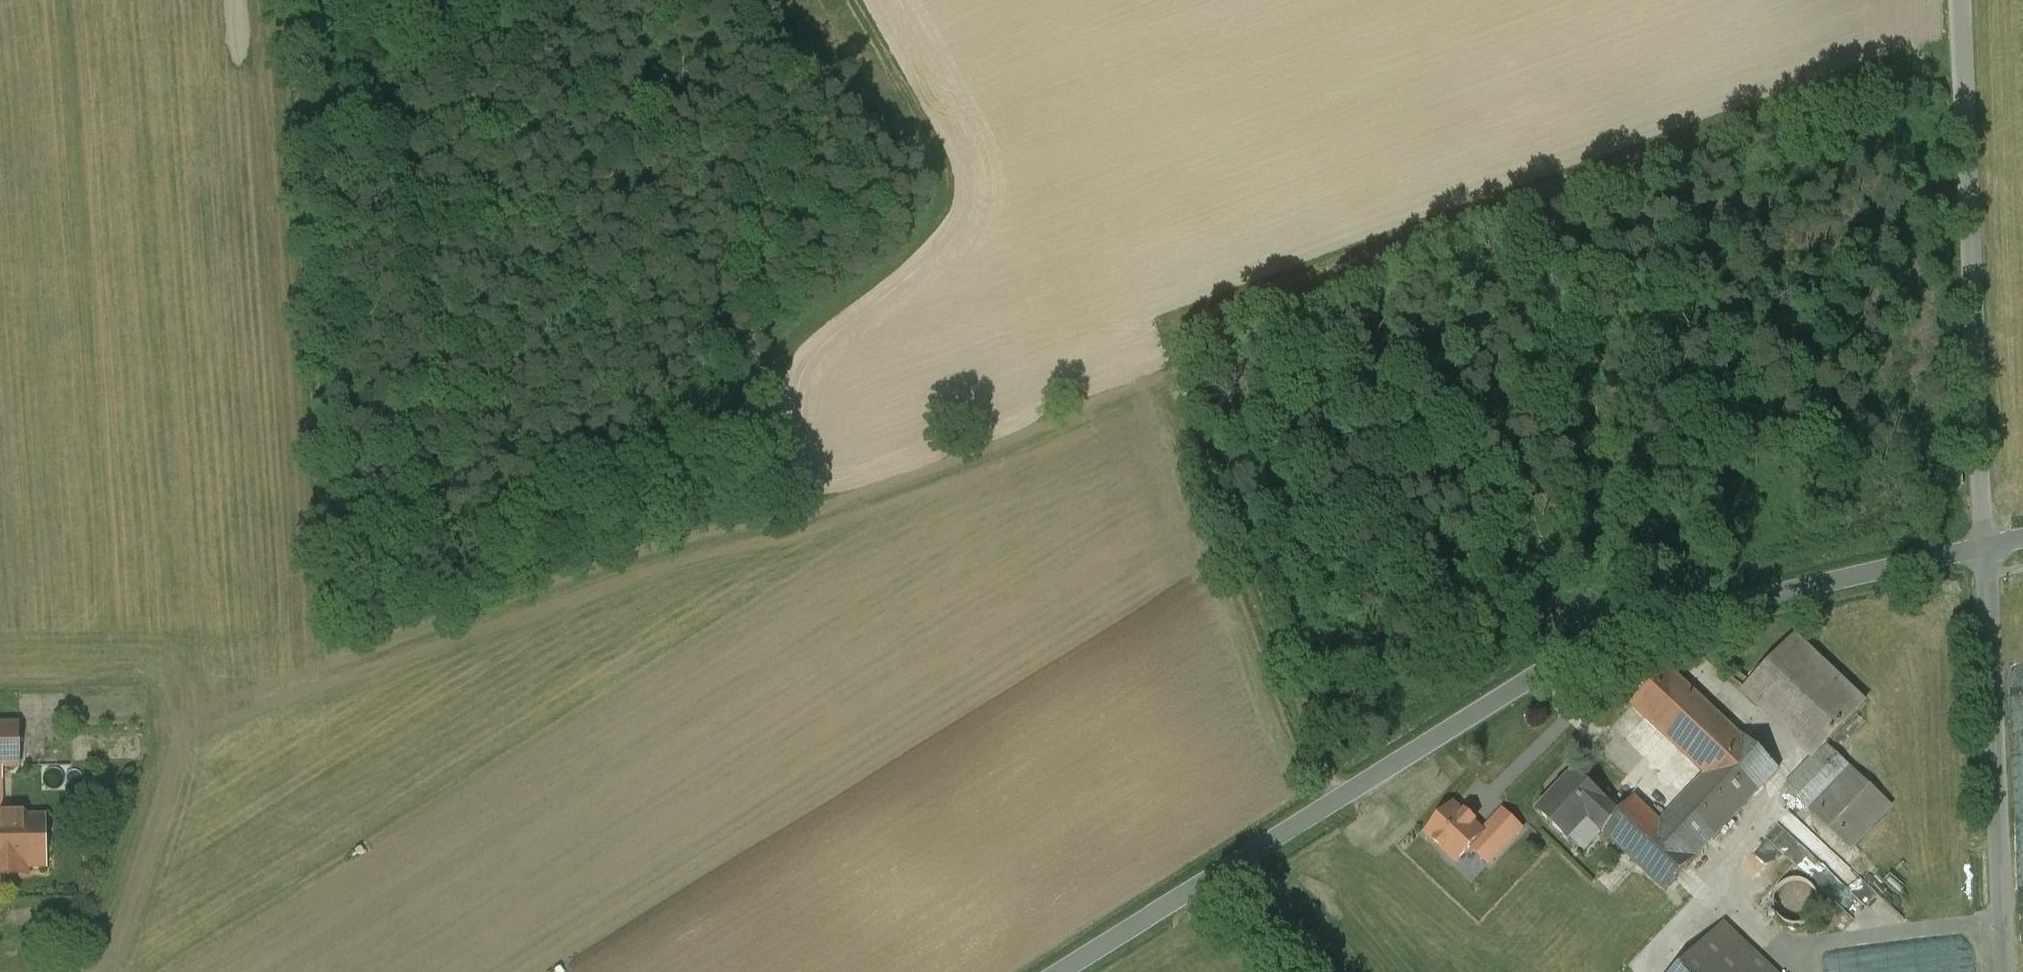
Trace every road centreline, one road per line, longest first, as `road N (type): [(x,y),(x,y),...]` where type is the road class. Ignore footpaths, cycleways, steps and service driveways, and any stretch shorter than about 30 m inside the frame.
road 1 (tertiary): [(1062,971),(1585,650),(1676,618),(1987,547)]
road 2 (unclassified): [(1960,0),(1987,547)]
road 3 (unclassified): [(1987,547),(2007,971)]

